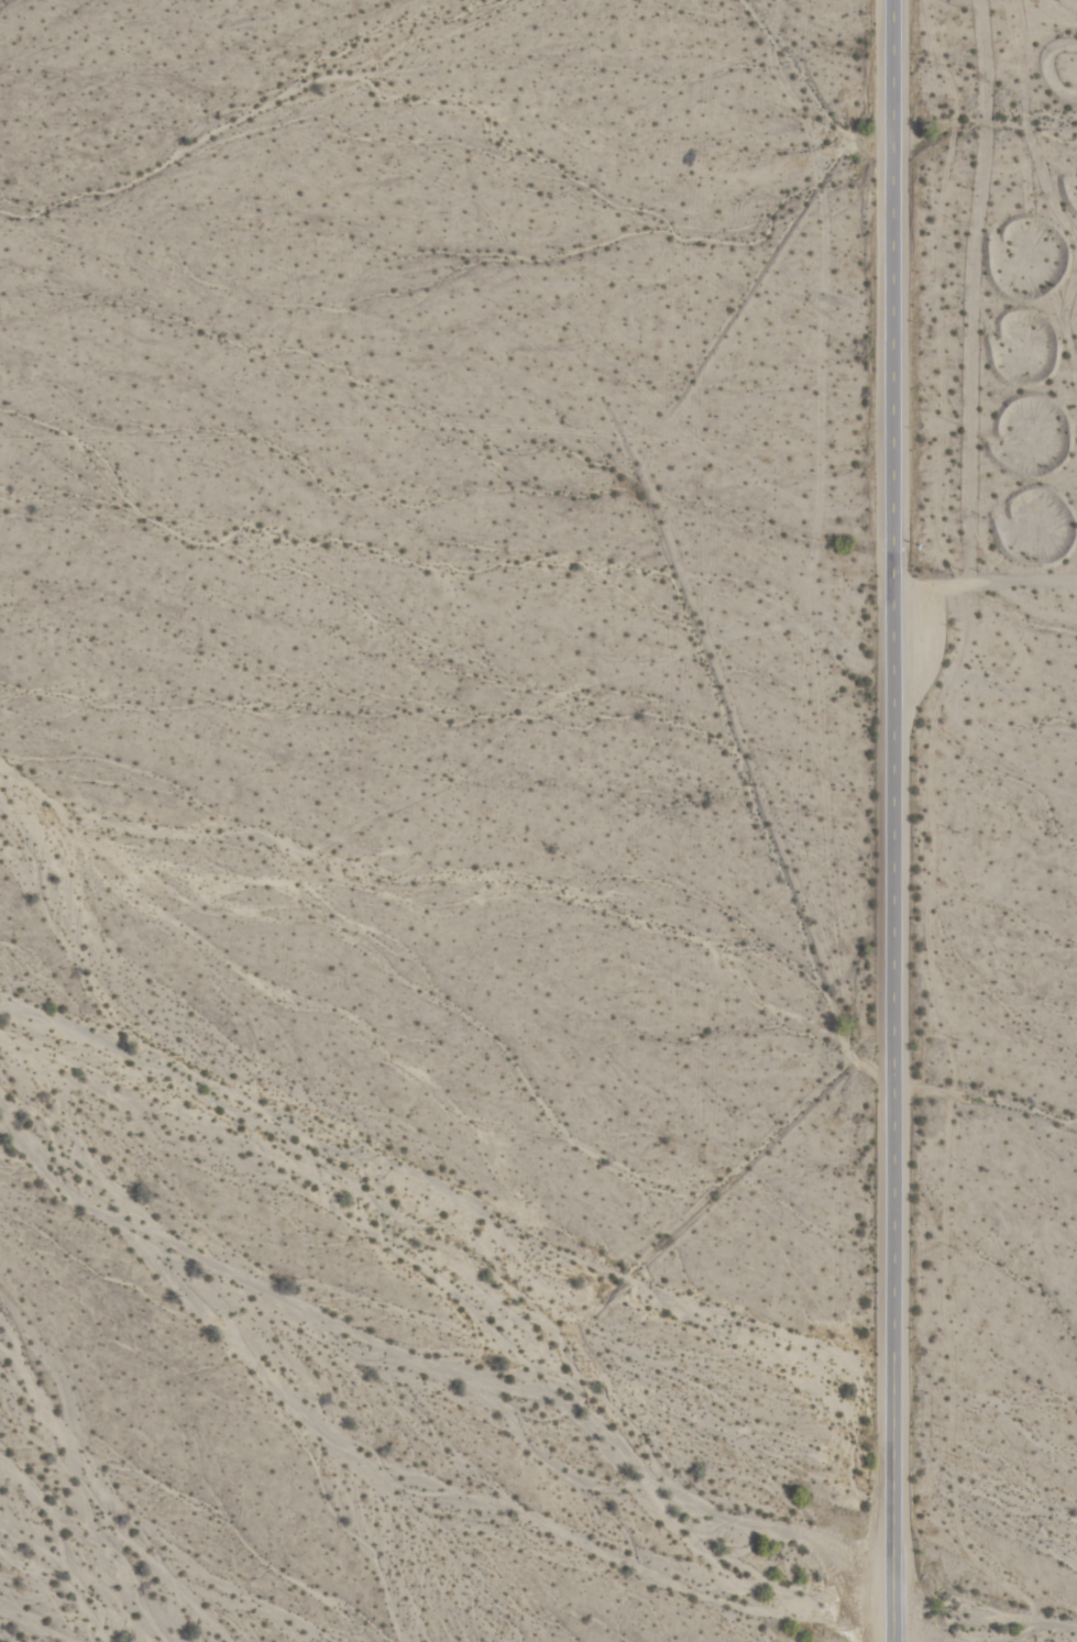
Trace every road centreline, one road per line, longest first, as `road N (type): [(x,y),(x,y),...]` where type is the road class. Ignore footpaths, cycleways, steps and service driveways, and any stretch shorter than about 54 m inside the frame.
road 1 (trunk): [(901,1641),(900,0)]
road 2 (track): [(901,575),(1076,574)]

